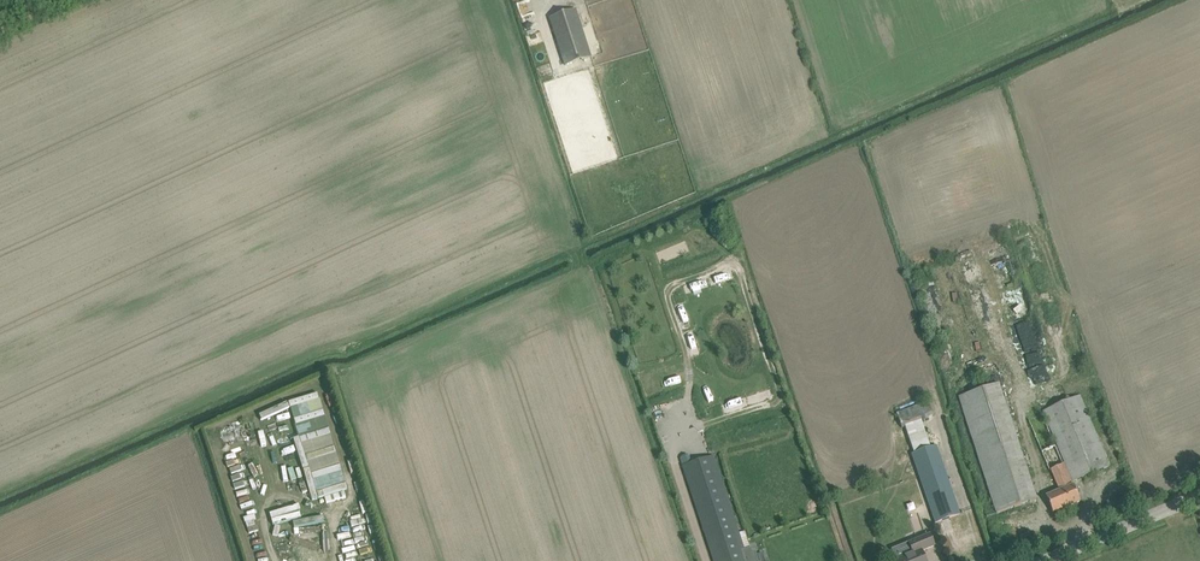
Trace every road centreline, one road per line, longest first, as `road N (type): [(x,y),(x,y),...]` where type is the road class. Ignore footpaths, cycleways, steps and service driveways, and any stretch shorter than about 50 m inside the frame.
road 1 (unclassified): [(1044,560),(1199,495)]

